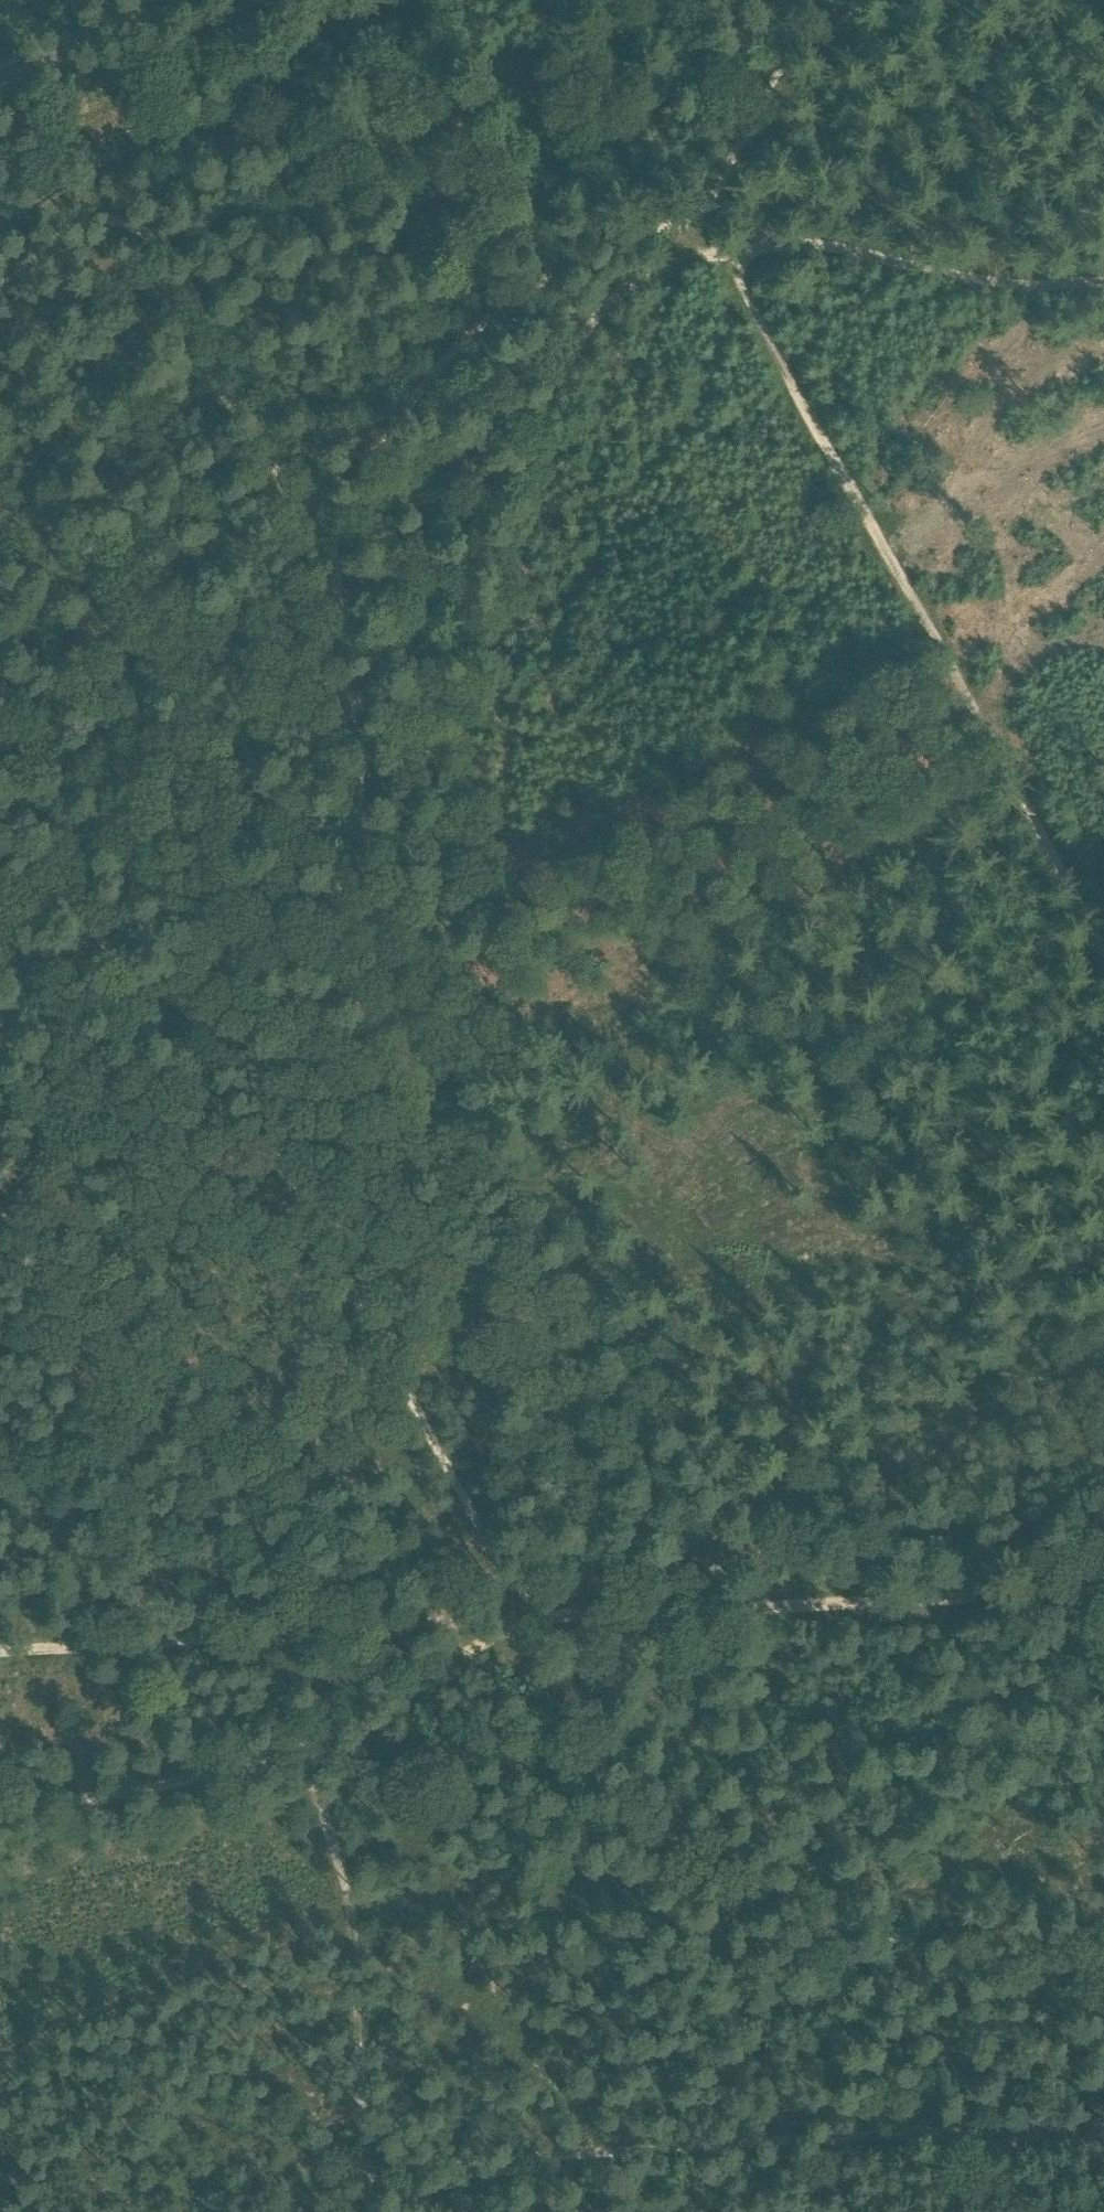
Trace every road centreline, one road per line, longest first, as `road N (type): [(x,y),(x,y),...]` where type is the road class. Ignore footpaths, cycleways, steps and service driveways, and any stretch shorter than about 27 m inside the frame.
road 1 (track): [(514,1624),(509,1578),(286,1182),(268,1118),(276,1063),(356,809),(333,529),(453,348),(582,253),(697,218),(728,175),(776,73),(838,15),(872,0)]
road 2 (track): [(1103,283),(1004,285),(833,245),(672,266),(614,300),(510,429),(436,497),(341,508),(290,492),(206,362),(191,287),(154,239),(109,225),(62,229),(0,280)]
road 3 (track): [(1103,966),(697,218)]
road 4 (track): [(358,2160),(1103,2113)]
road 5 (track): [(602,1616),(654,1579),(911,1436),(1103,1356)]
road 6 (track): [(514,1624),(378,1711),(296,1751),(0,1822)]
road 7 (track): [(0,1651),(514,1624)]
road 8 (track): [(1103,1591),(602,1616)]
road 9 (track): [(313,1744),(335,1885),(361,2211)]
road 10 (tertiary): [(0,76),(196,0)]

